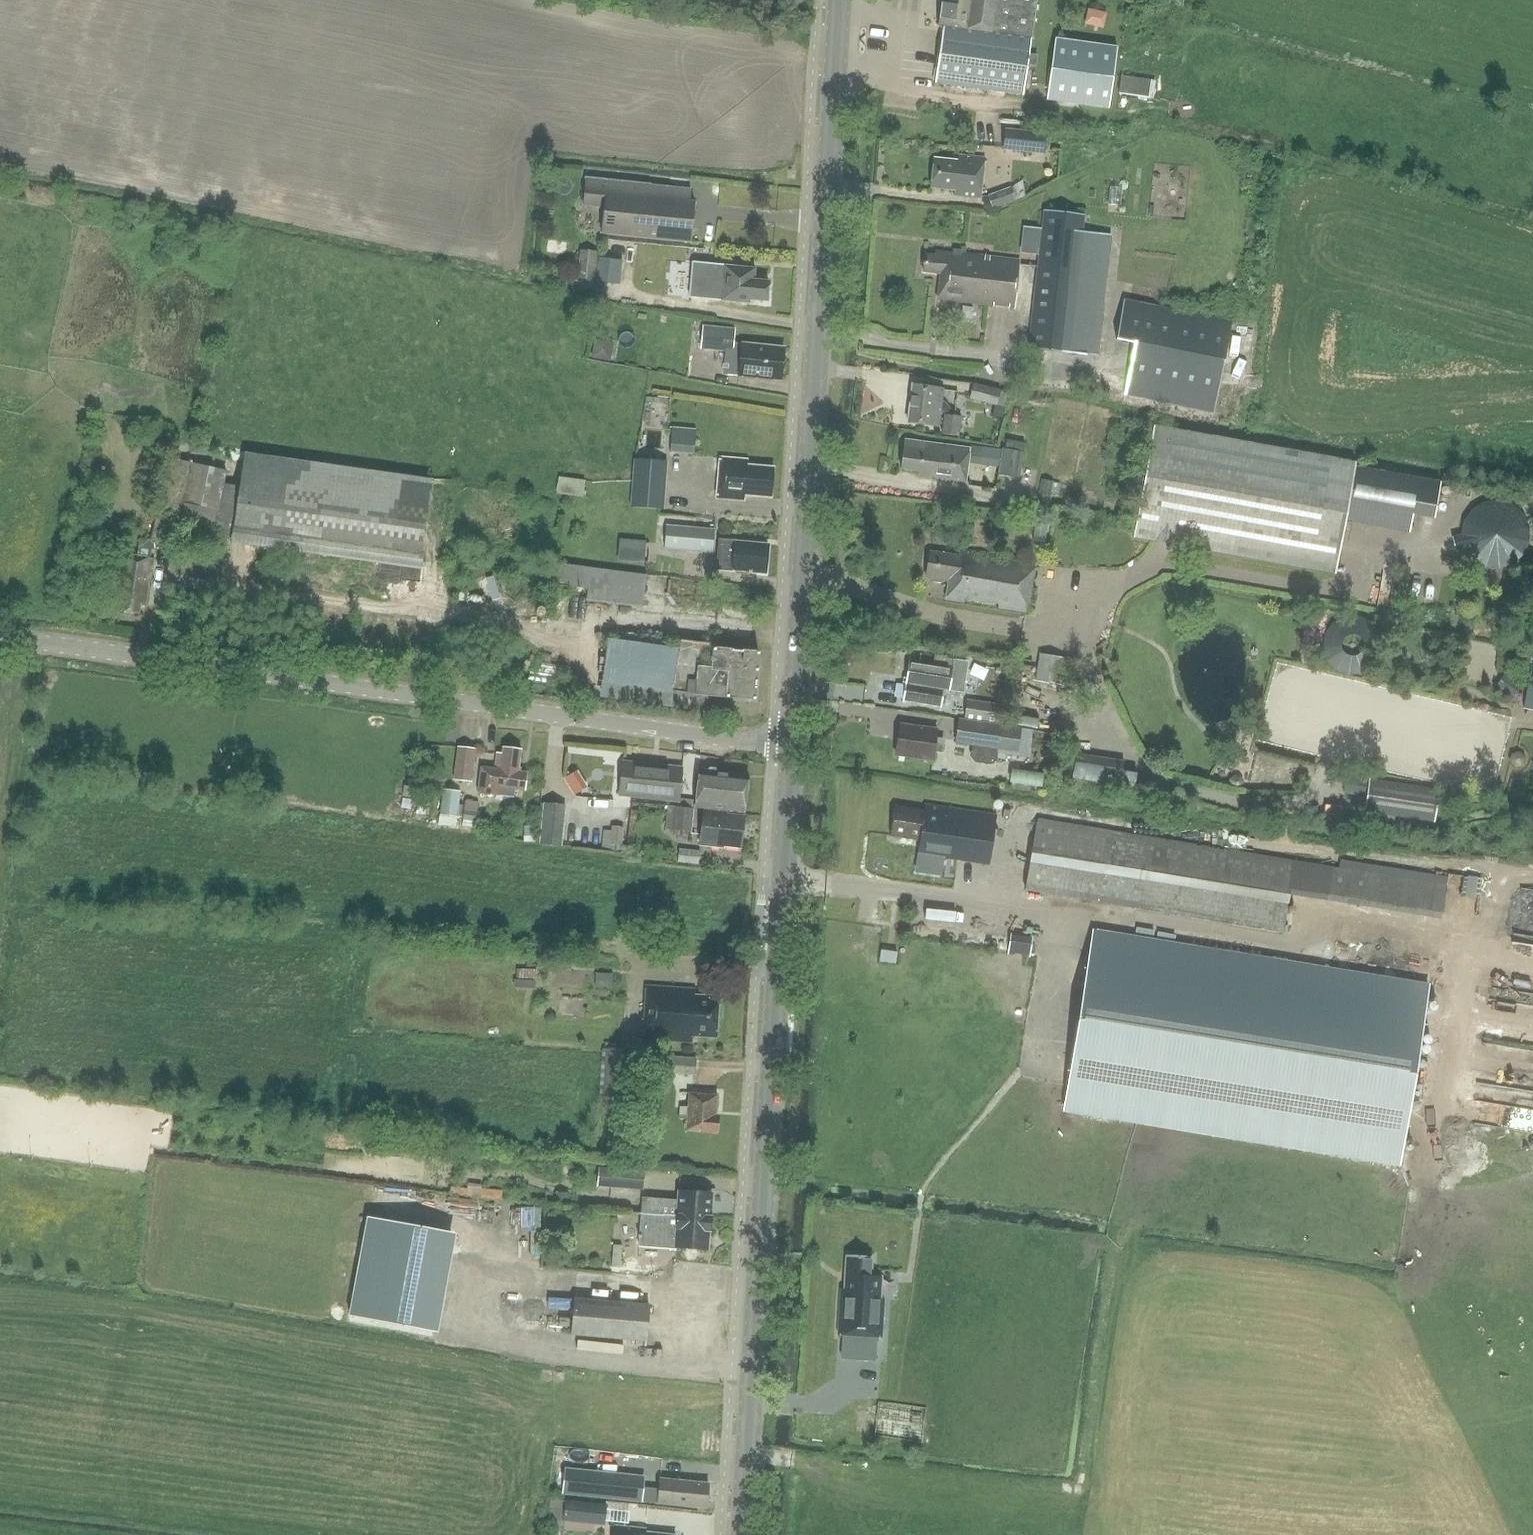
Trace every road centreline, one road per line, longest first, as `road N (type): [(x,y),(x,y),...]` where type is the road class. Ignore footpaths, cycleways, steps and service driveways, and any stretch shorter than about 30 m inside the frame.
road 1 (tertiary): [(792,746),(0,641)]
road 2 (secondary): [(742,1534),(792,746)]
road 3 (secondary): [(792,746),(839,0)]

